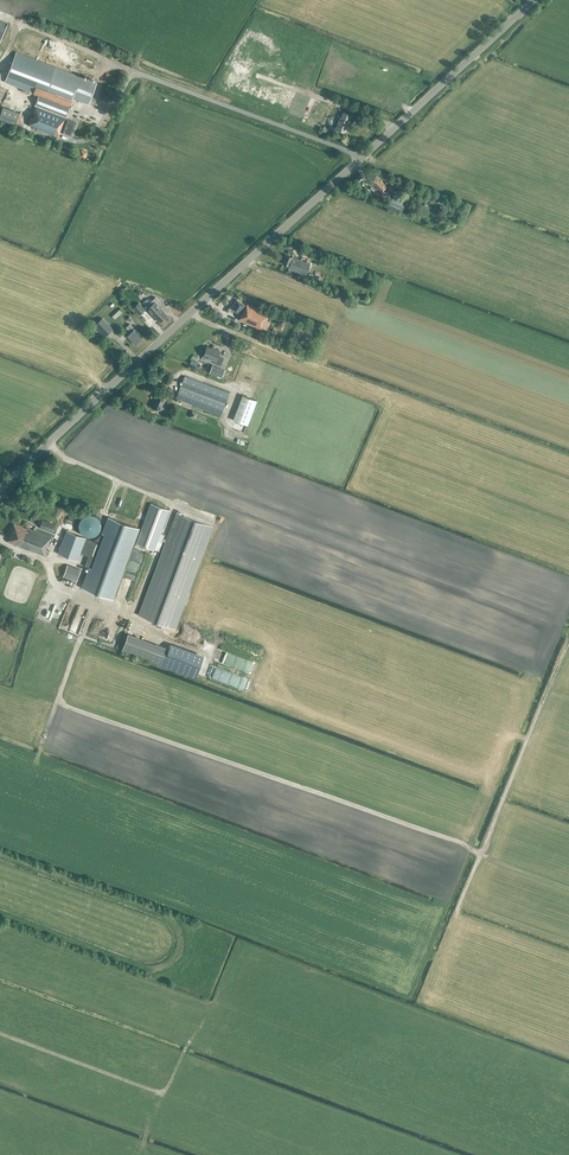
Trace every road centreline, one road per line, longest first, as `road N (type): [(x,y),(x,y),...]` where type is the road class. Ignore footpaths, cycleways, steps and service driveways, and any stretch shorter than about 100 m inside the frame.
road 1 (tertiary): [(0,490),(534,0)]

